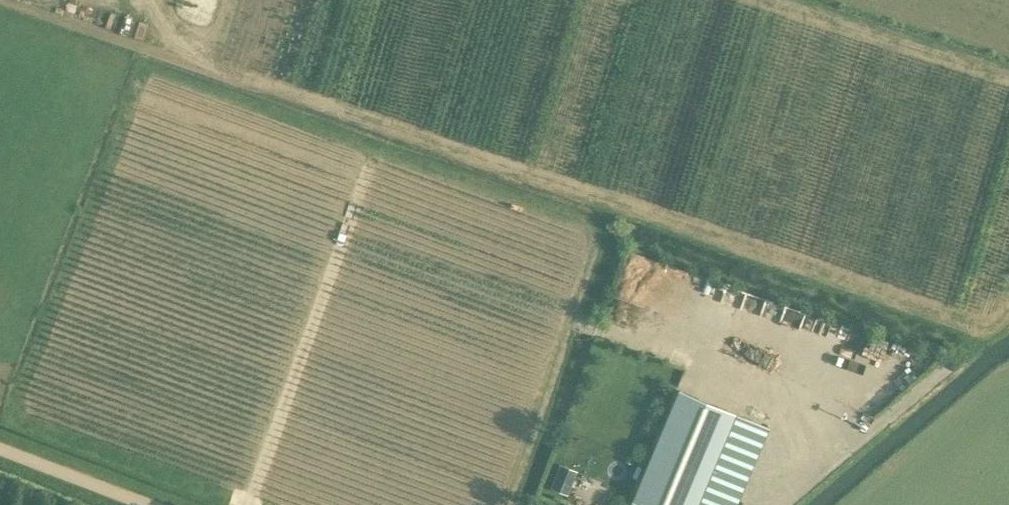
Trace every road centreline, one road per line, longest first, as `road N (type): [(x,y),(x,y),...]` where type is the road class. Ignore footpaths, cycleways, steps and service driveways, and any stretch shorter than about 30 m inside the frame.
road 1 (unclassified): [(156,504),(0,446)]

